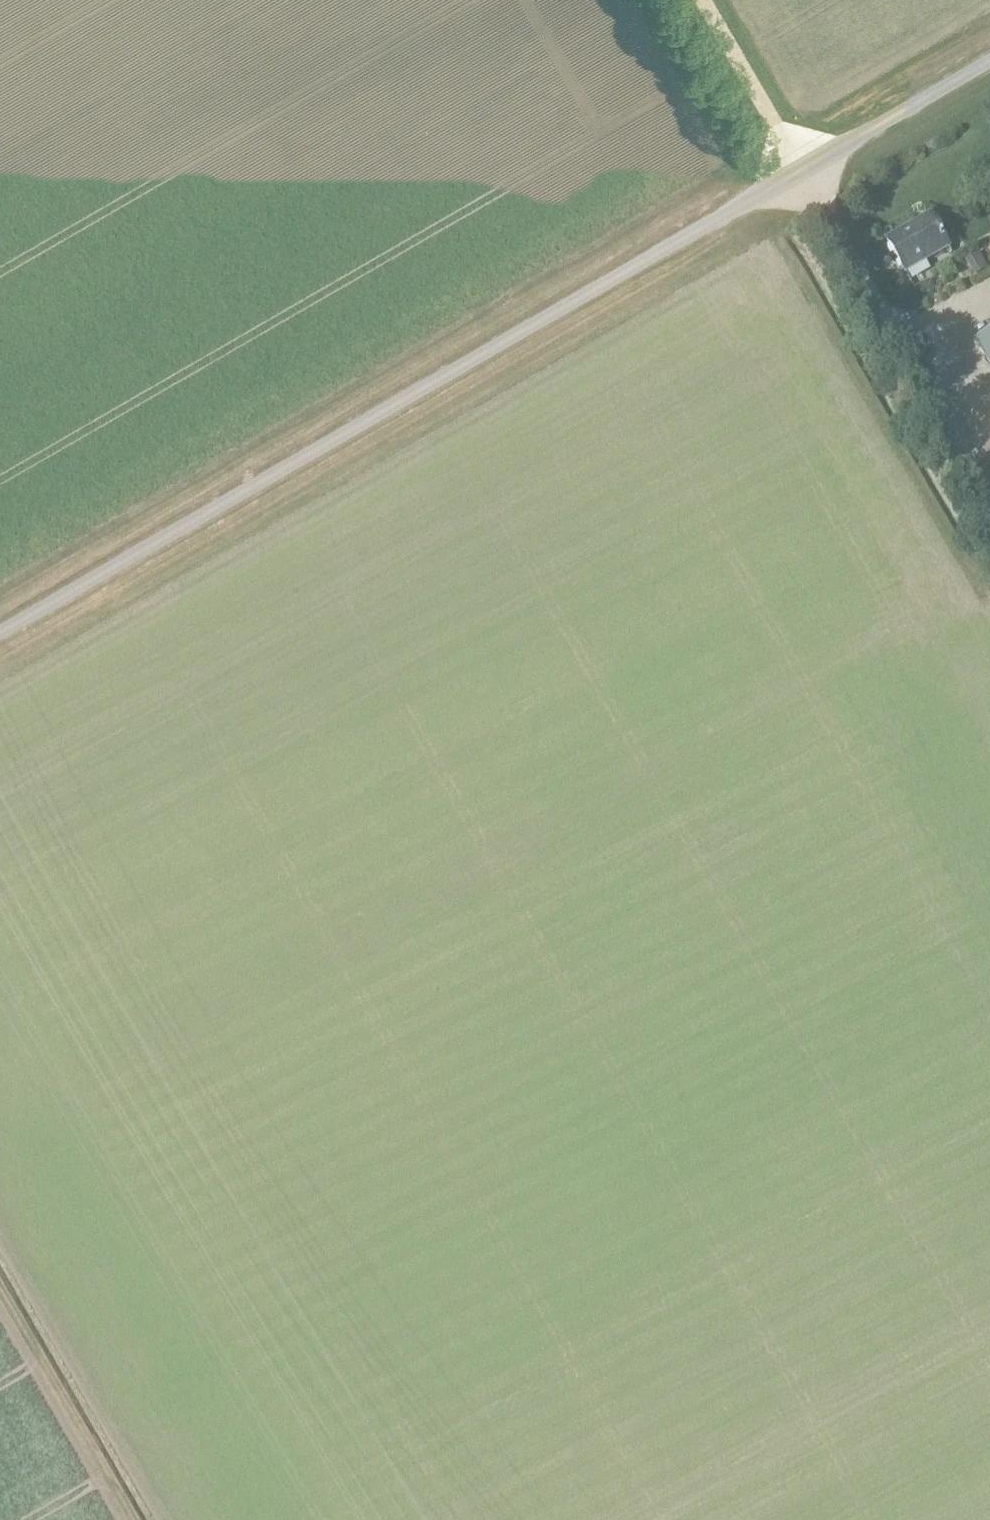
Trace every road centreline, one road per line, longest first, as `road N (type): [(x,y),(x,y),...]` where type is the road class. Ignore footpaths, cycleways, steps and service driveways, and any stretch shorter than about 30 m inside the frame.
road 1 (unclassified): [(0,632),(989,60)]

